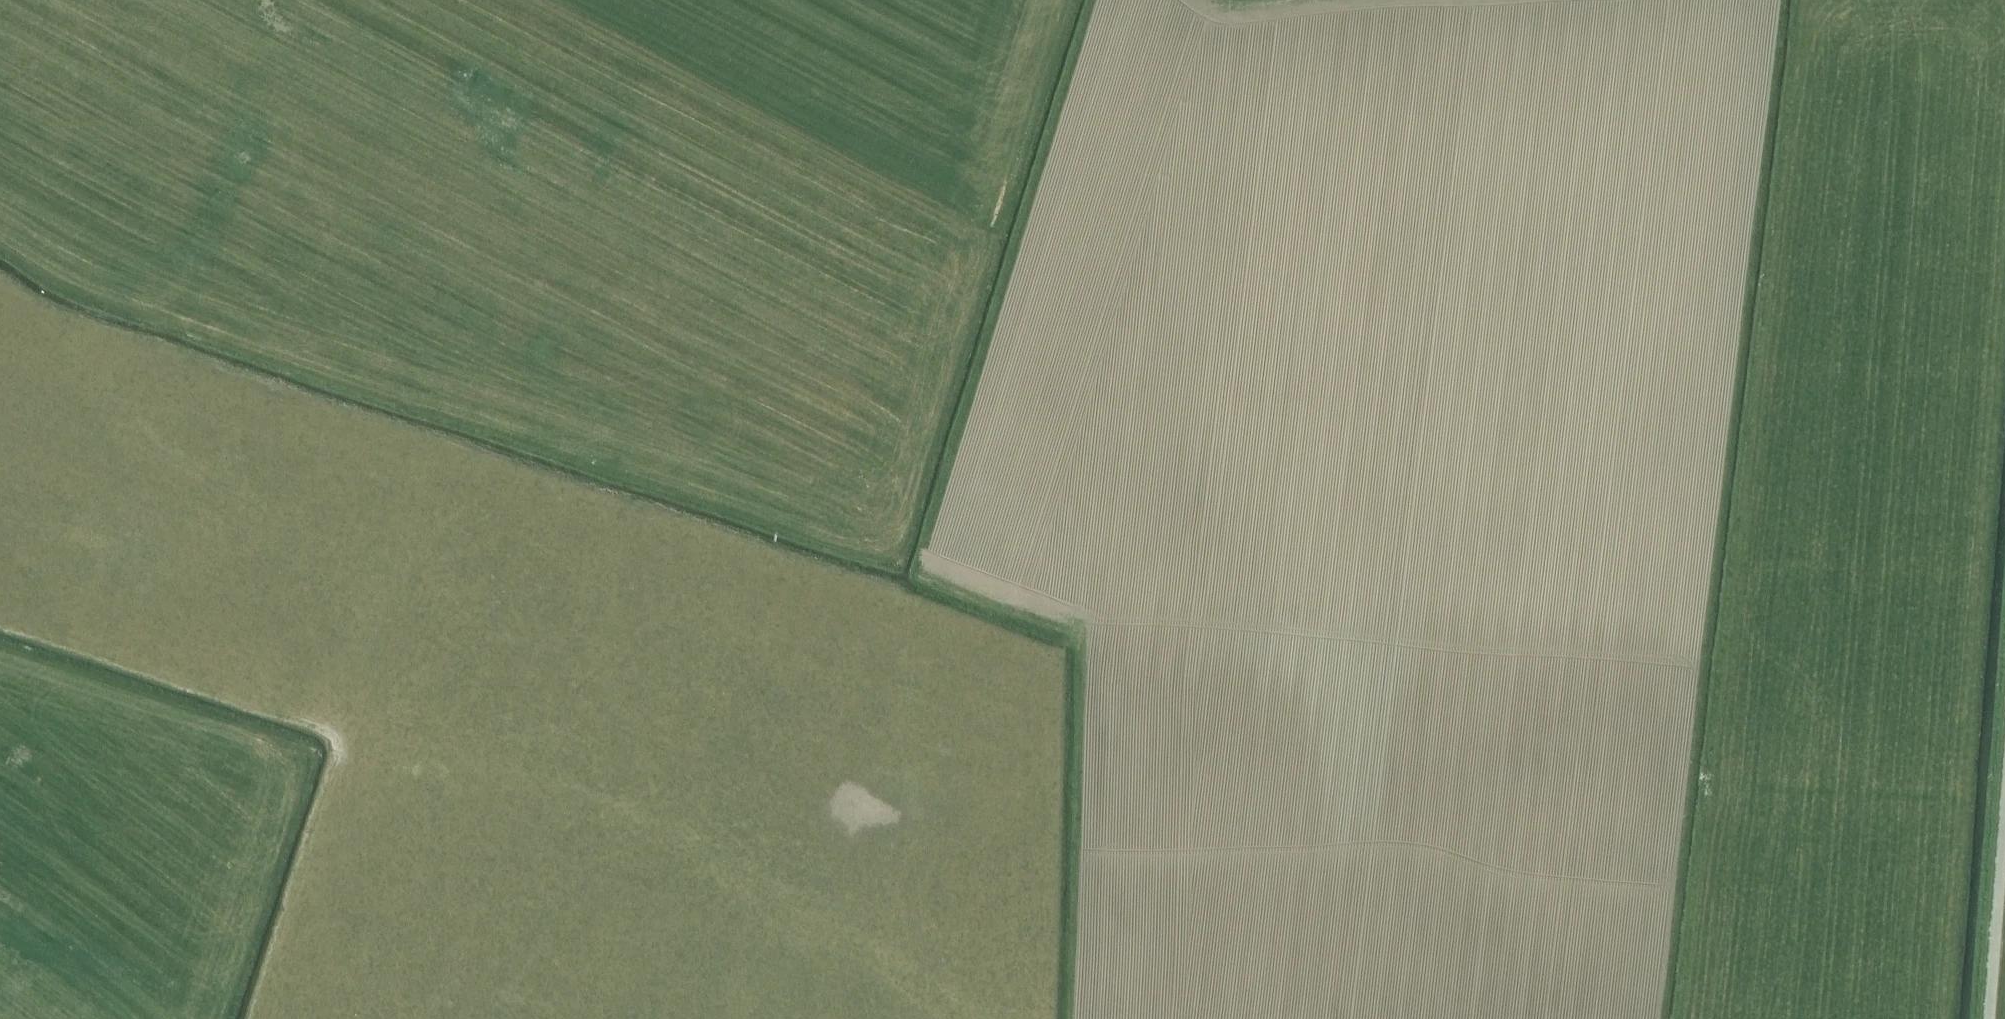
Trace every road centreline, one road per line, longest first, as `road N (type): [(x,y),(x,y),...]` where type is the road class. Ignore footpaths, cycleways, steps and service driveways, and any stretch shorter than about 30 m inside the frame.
road 1 (track): [(1988,1018),(2004,815)]

